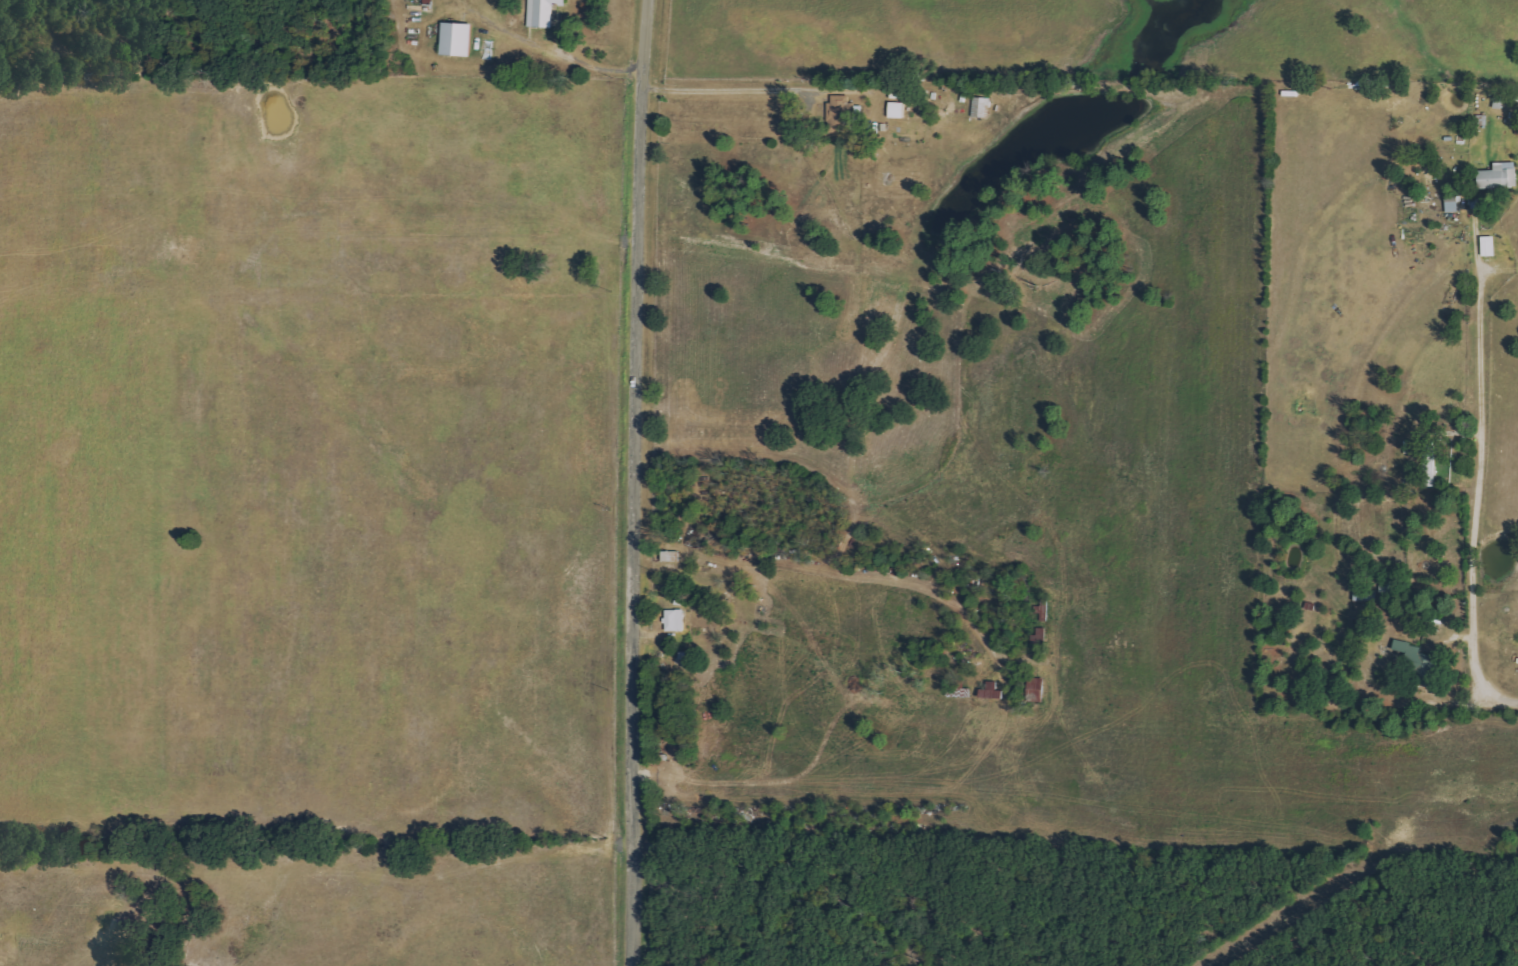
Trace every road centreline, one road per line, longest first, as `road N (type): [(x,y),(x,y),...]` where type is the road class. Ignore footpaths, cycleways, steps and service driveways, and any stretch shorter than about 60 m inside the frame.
road 1 (residential): [(632,965),(650,0)]
road 2 (residential): [(1517,696),(1482,696),(1477,263)]

